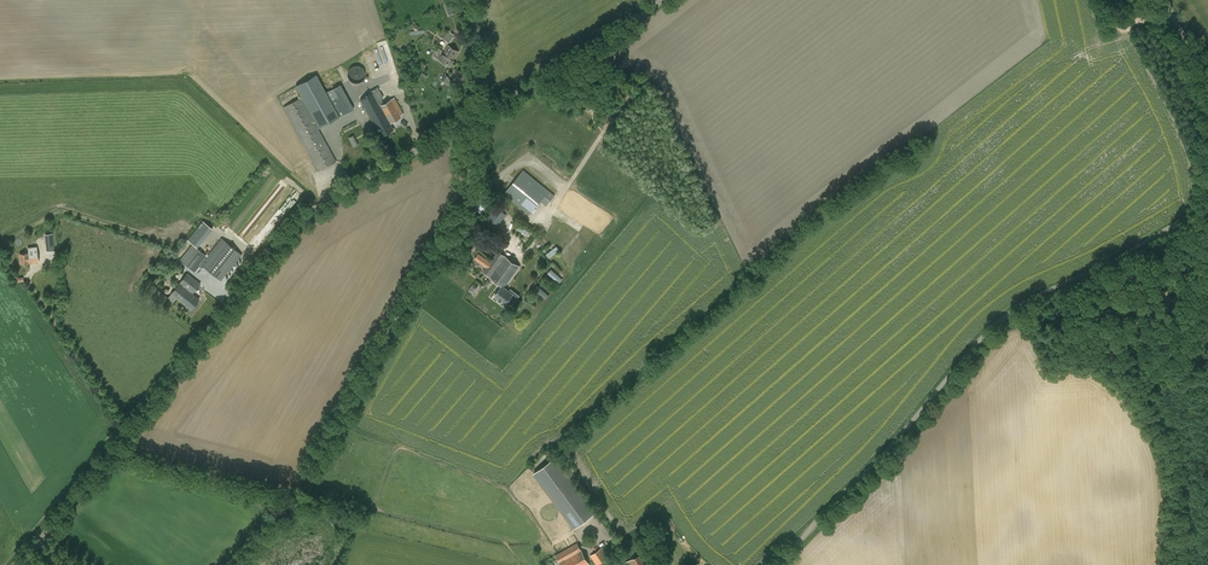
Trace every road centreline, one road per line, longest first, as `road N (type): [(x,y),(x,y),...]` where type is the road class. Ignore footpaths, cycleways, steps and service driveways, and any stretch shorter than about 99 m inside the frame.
road 1 (tertiary): [(21,564),(297,226),(468,121)]
road 2 (unclassified): [(780,564),(1009,313),(1207,210)]
road 3 (track): [(460,214),(297,489),(232,564)]
road 4 (tertiary): [(475,117),(610,46),(669,0)]

